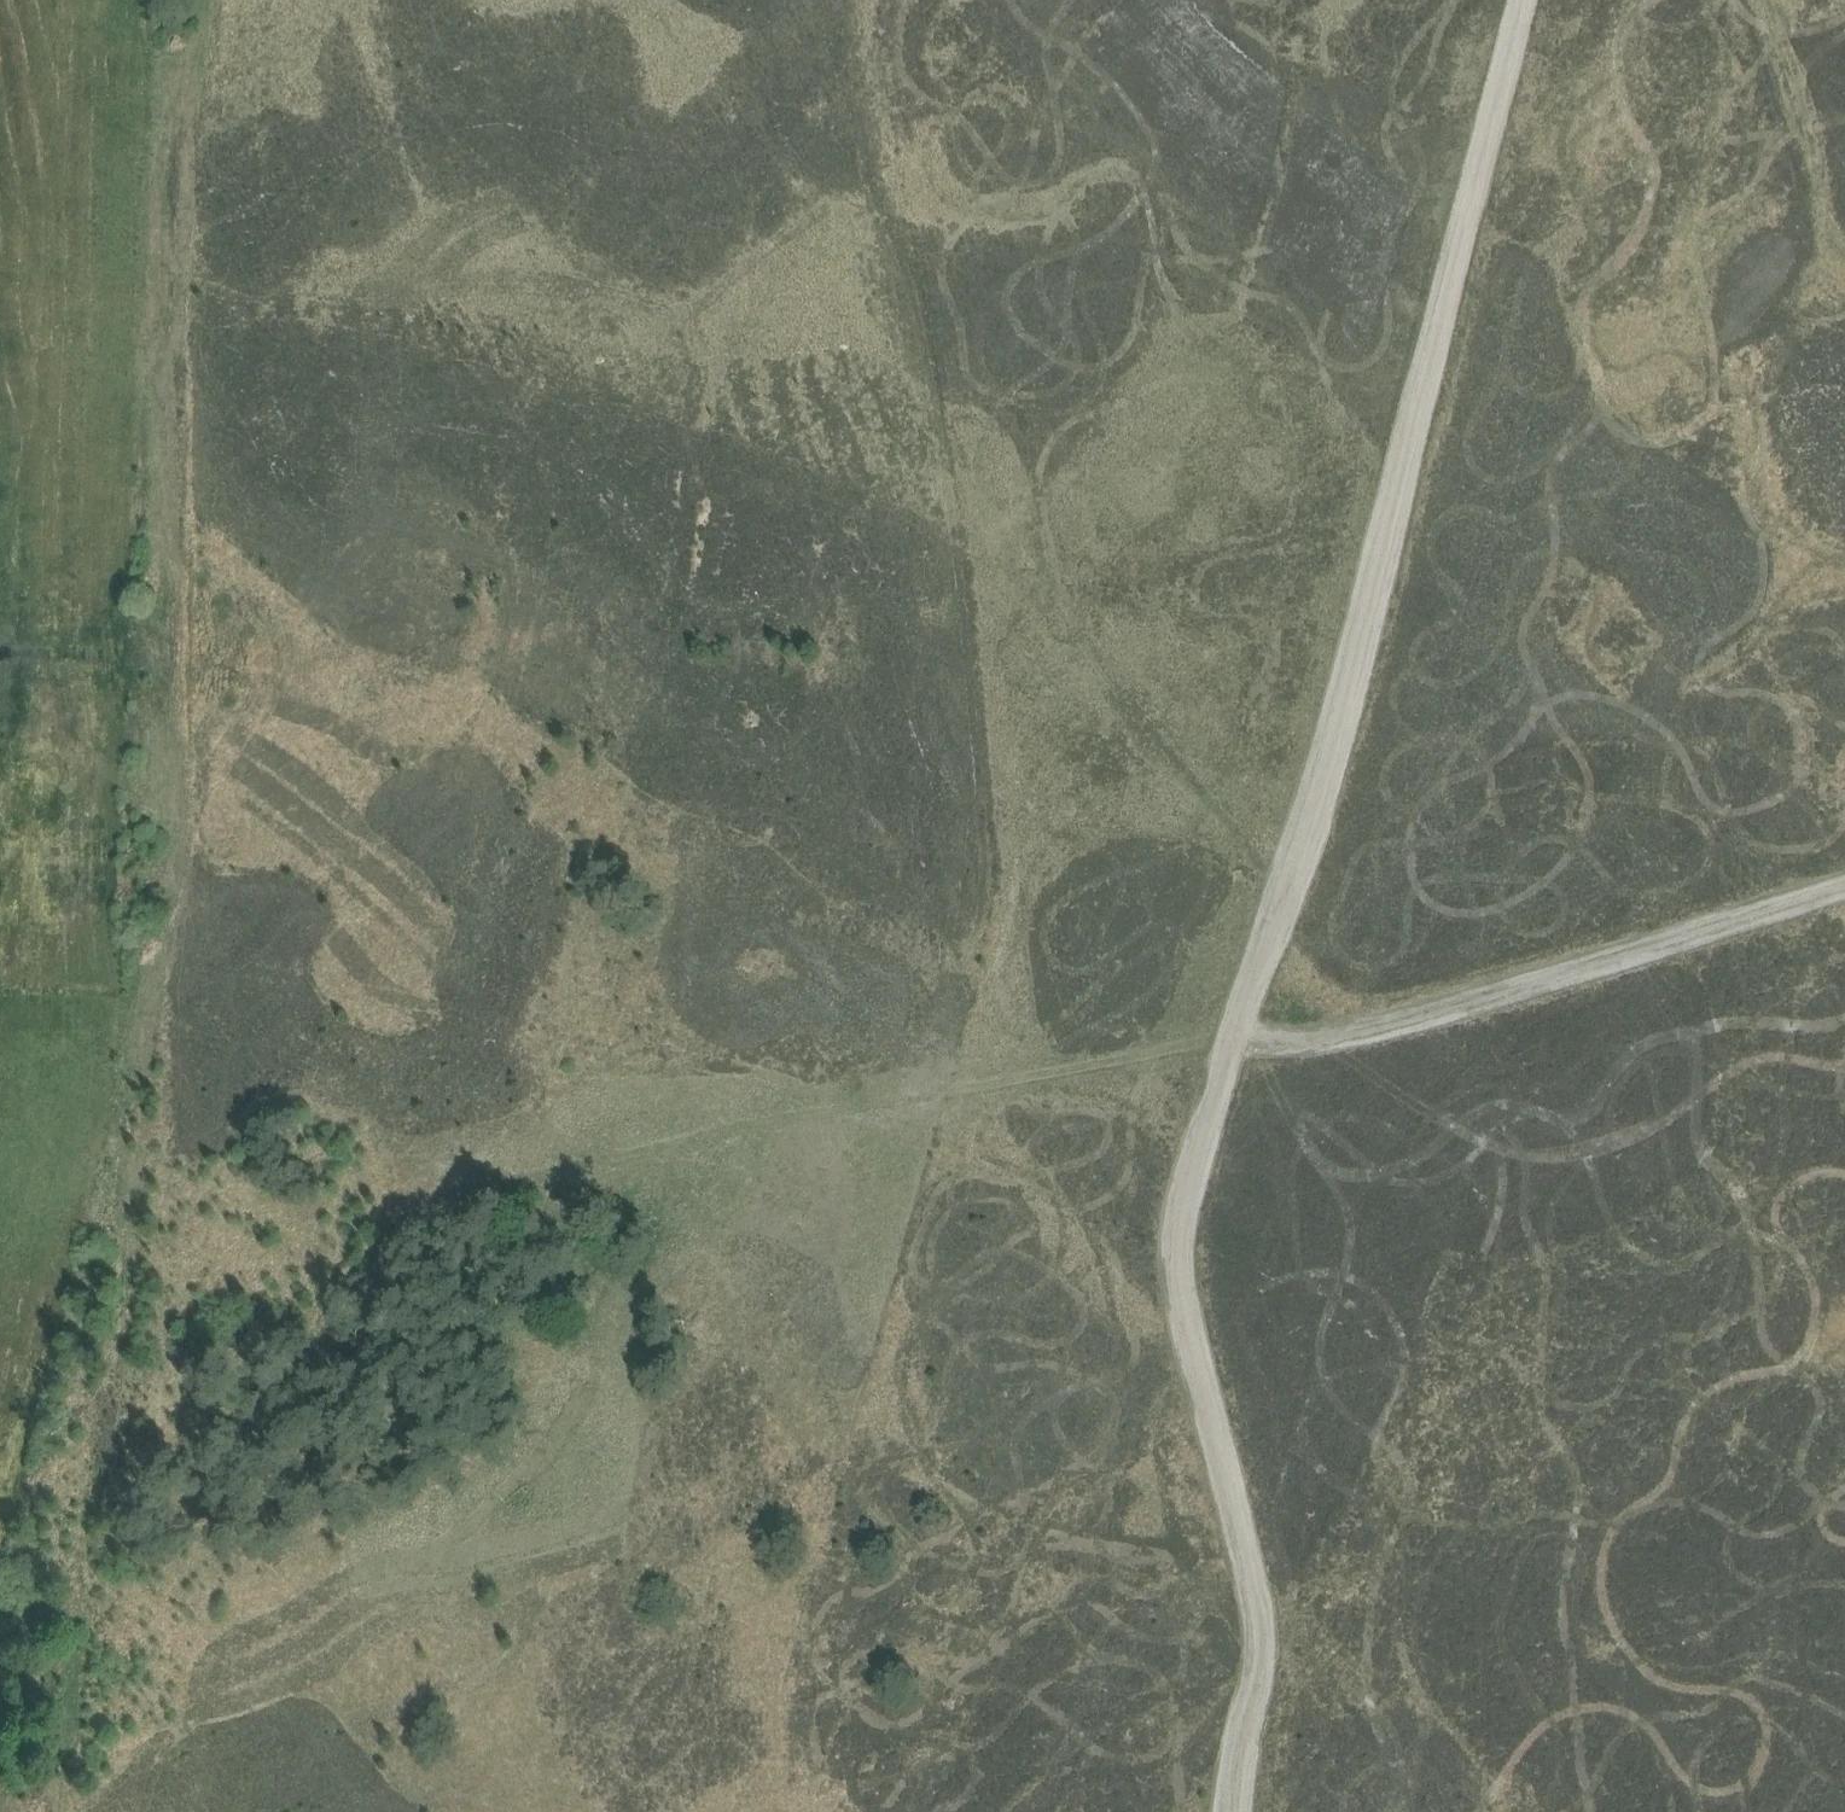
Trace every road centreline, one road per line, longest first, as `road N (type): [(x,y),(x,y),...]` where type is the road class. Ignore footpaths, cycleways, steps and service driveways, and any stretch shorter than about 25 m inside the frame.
road 1 (track): [(1235,1811),(1265,1631),(1186,1313),(1180,1246),(1187,1189),(1358,646),(1524,0)]
road 2 (track): [(1844,892),(1491,1003),(1342,1035),(1238,1040)]

